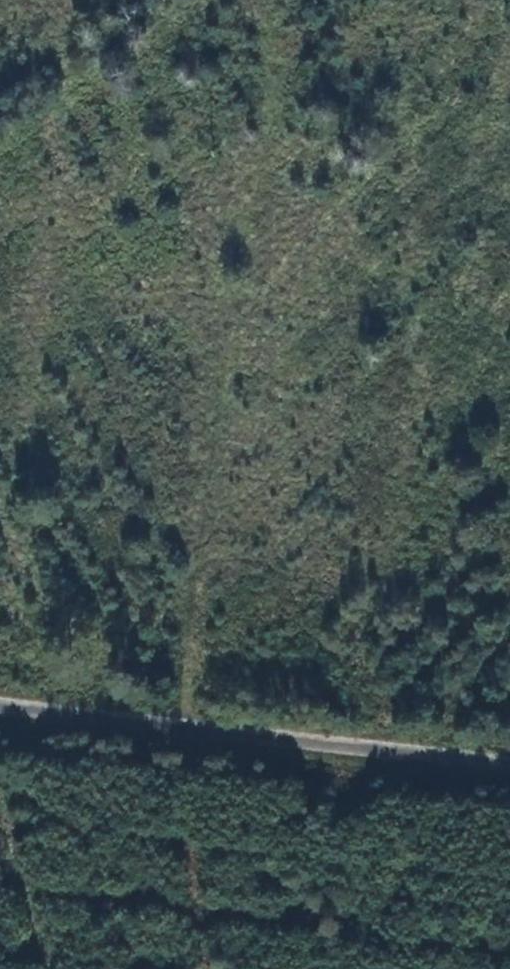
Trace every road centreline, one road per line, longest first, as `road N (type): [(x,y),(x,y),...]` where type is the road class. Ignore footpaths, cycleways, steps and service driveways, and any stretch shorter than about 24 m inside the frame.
road 1 (track): [(0,707),(509,764)]

